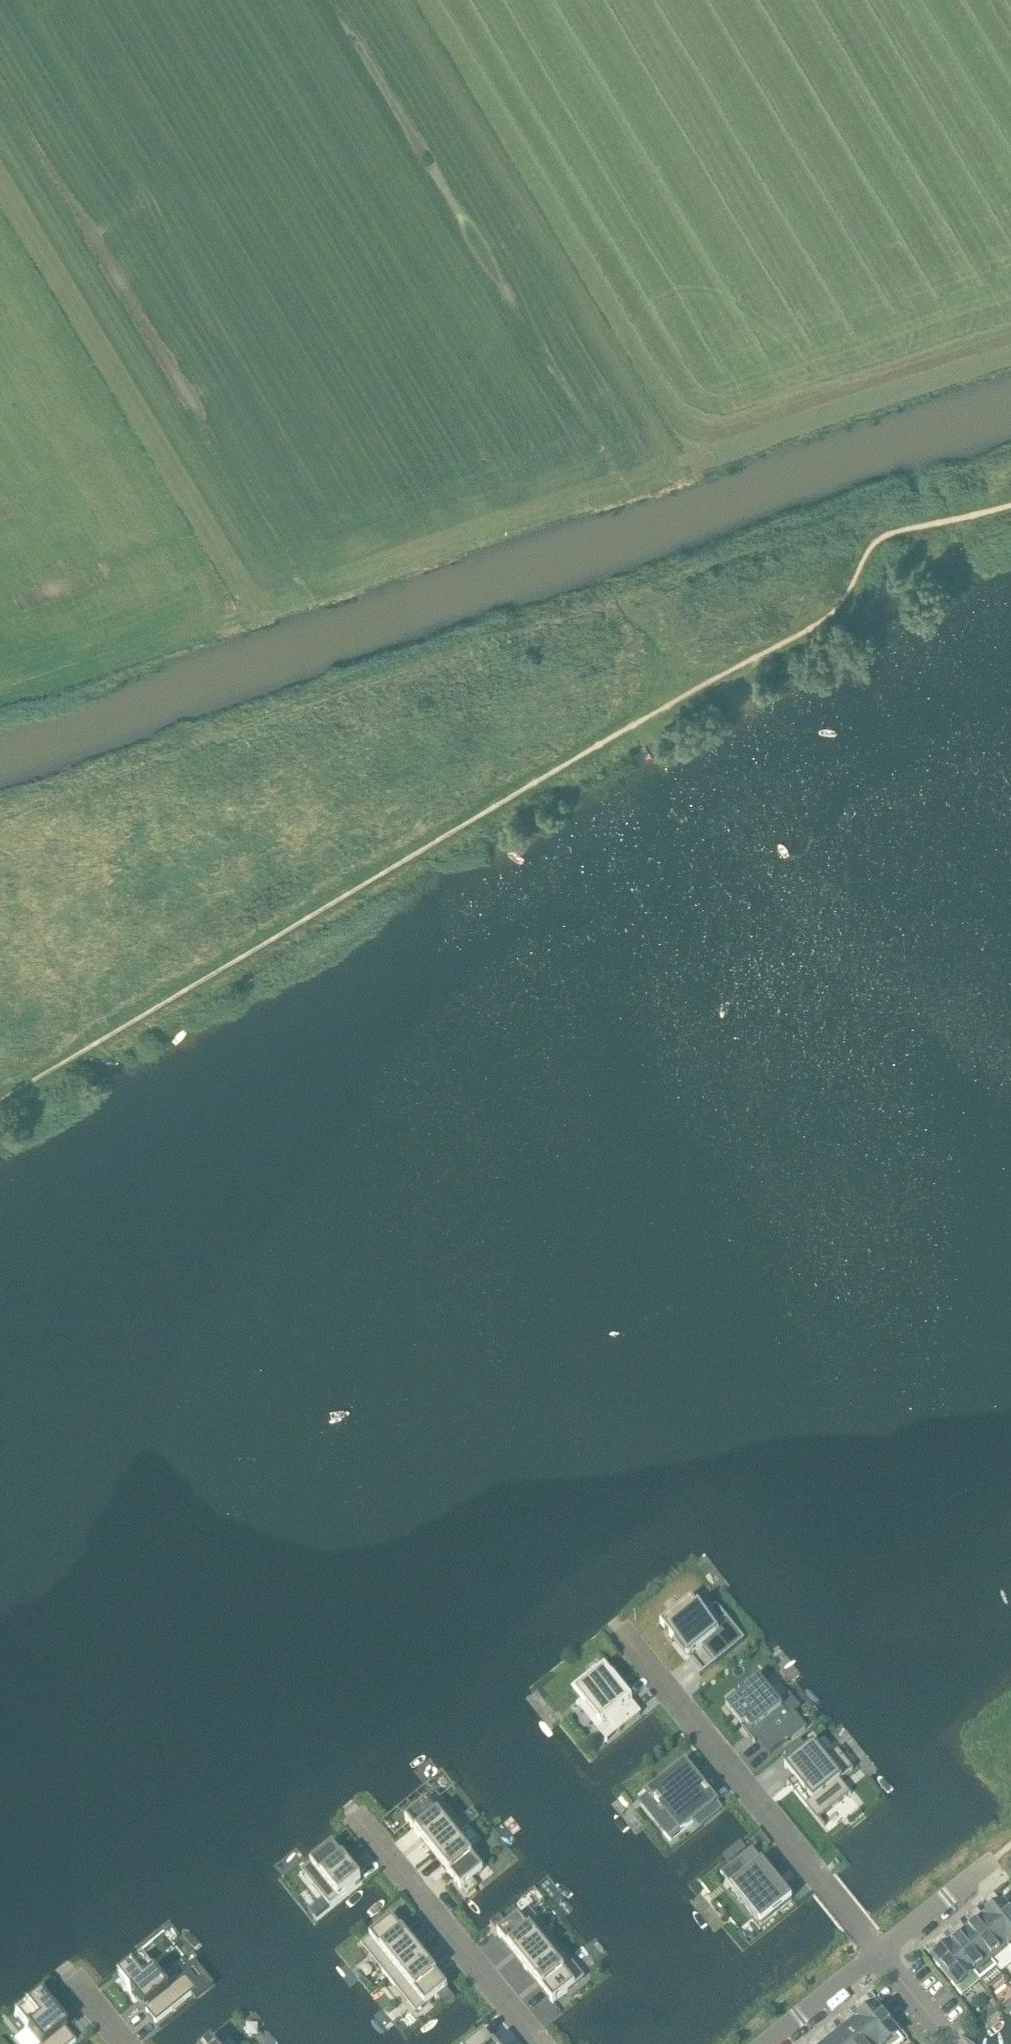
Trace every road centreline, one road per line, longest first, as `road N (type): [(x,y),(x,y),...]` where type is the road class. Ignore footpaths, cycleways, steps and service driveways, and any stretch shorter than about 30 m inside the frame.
road 1 (residential): [(625,1638),(880,1952)]
road 2 (residential): [(356,1813),(542,2043)]
road 3 (residential): [(880,1952),(994,1859)]
road 4 (residential): [(765,2043),(880,1952)]

